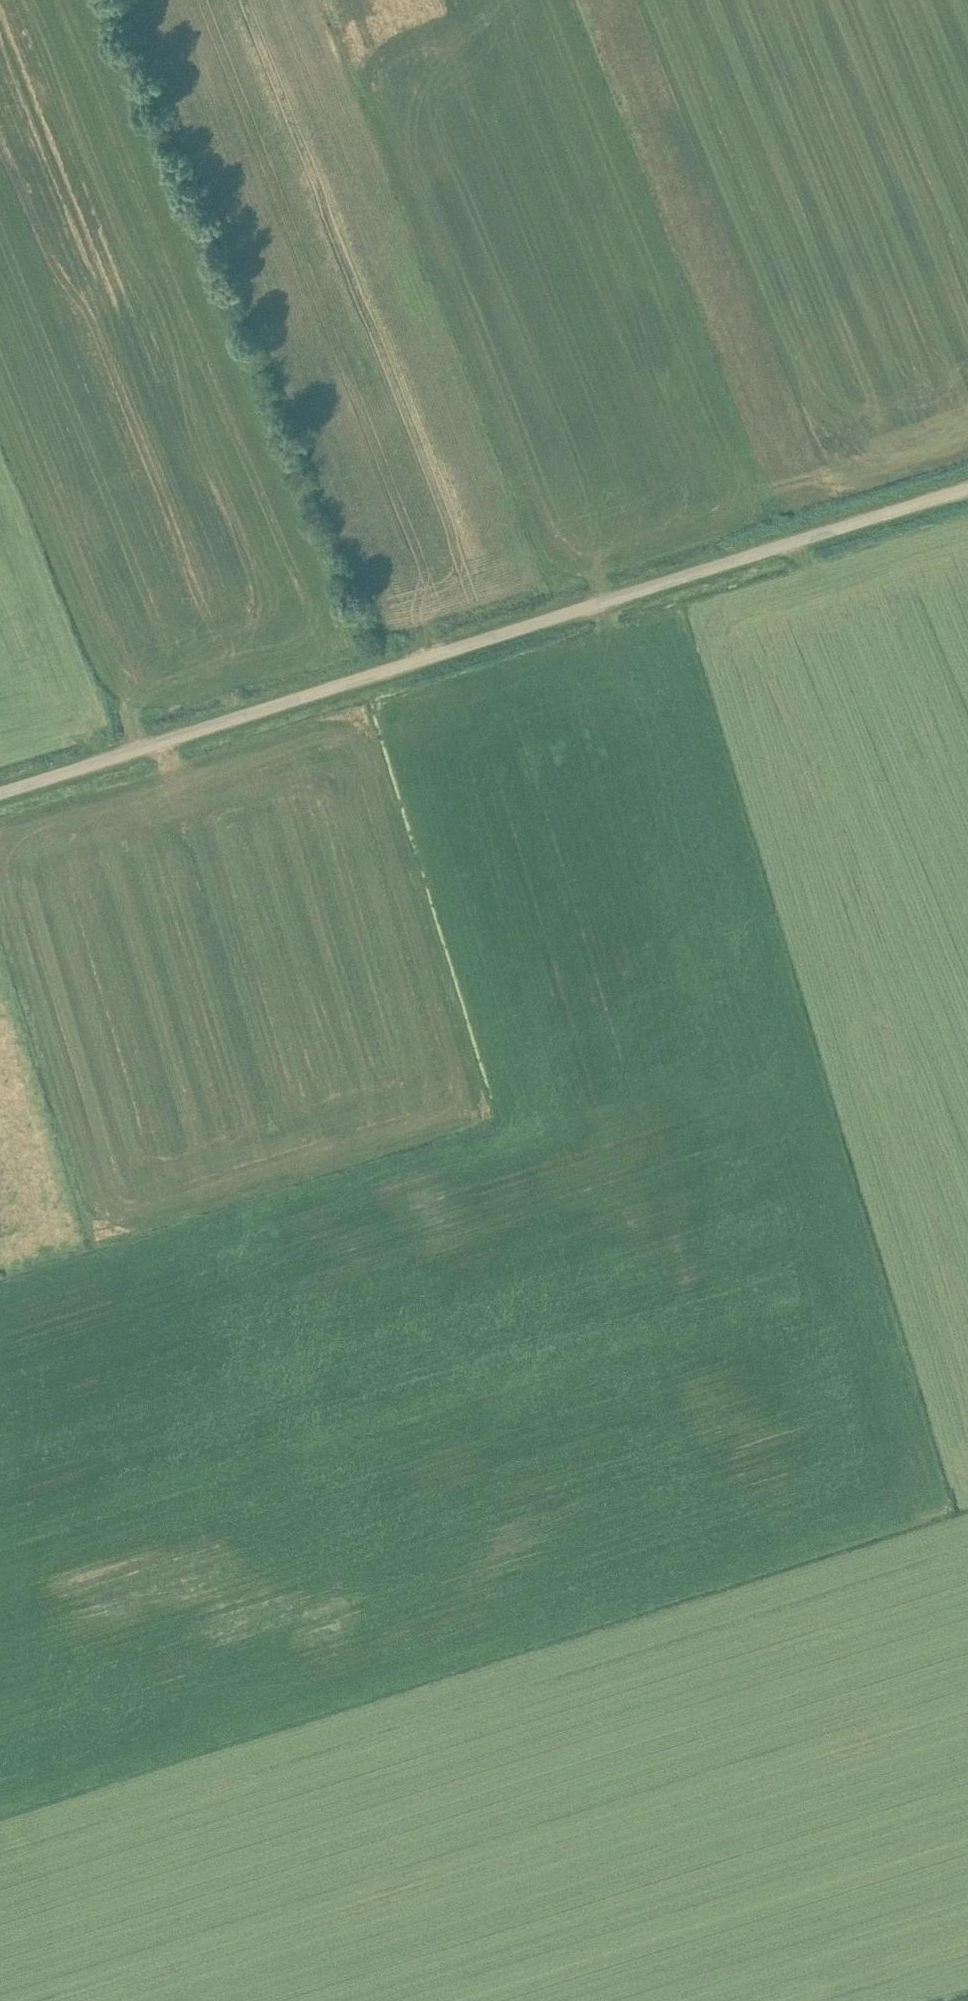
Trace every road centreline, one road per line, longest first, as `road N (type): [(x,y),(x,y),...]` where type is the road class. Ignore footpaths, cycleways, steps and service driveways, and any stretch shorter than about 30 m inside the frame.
road 1 (unclassified): [(0,794),(967,489)]

